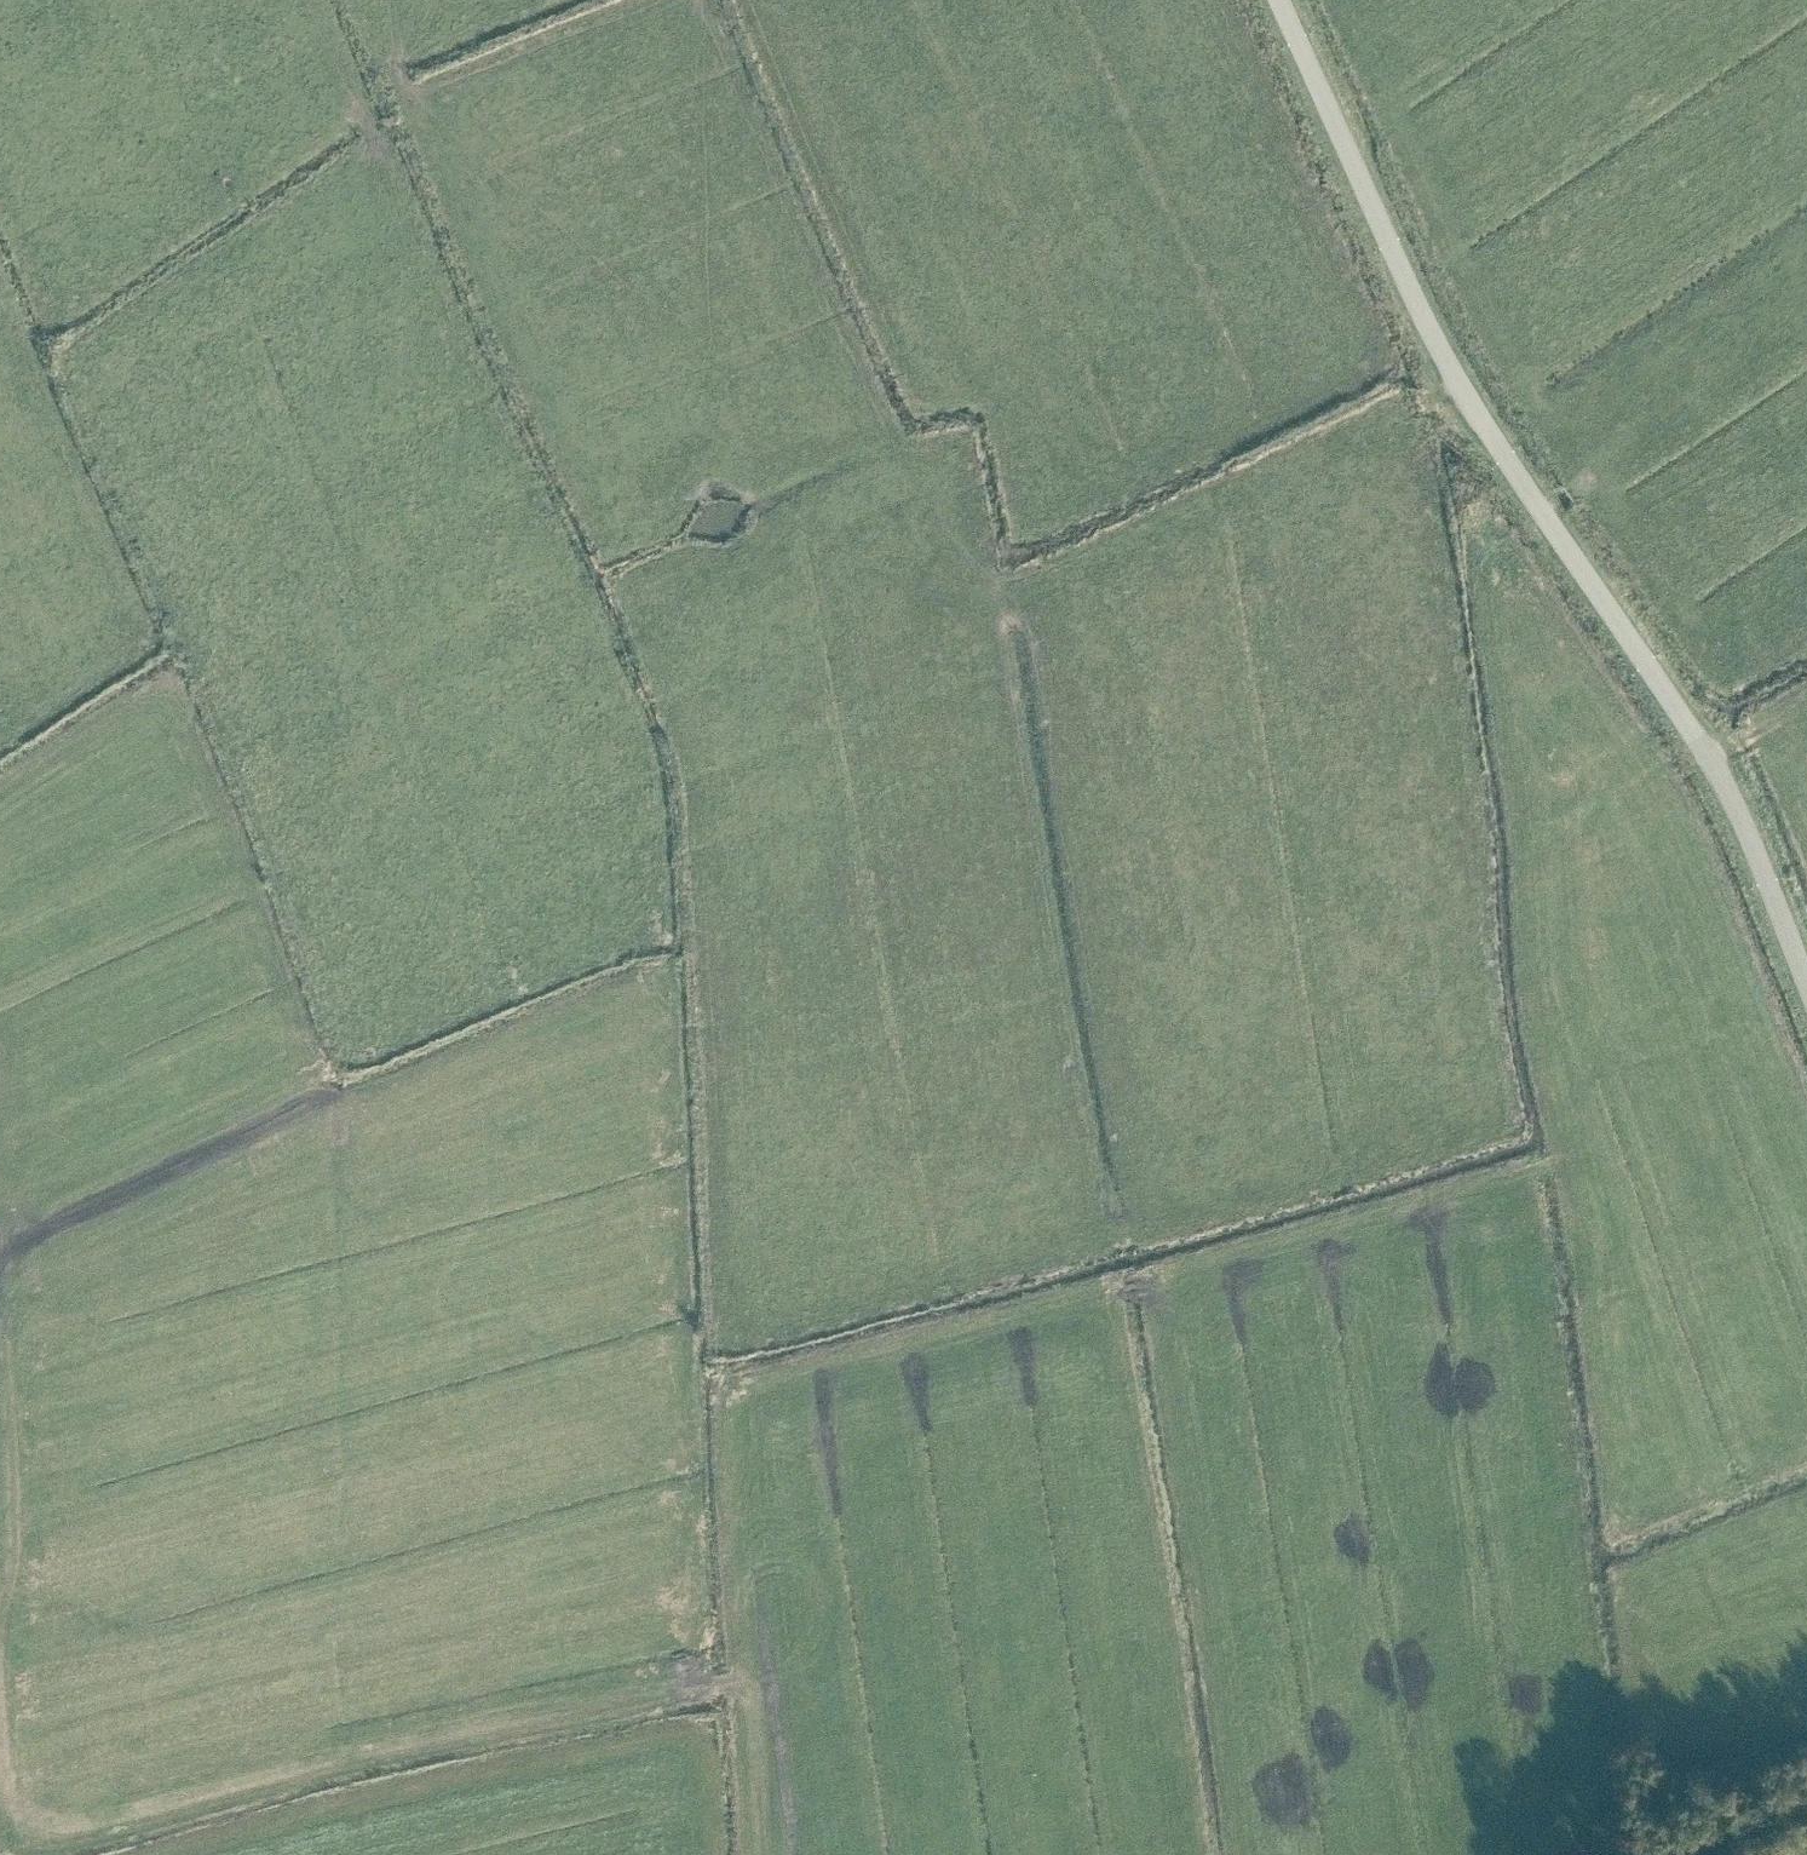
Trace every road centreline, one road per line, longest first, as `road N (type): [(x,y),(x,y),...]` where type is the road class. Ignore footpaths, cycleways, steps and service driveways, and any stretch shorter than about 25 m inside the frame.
road 1 (unclassified): [(1276,0),(1374,217),(1523,498),(1713,785),(1806,1015)]

